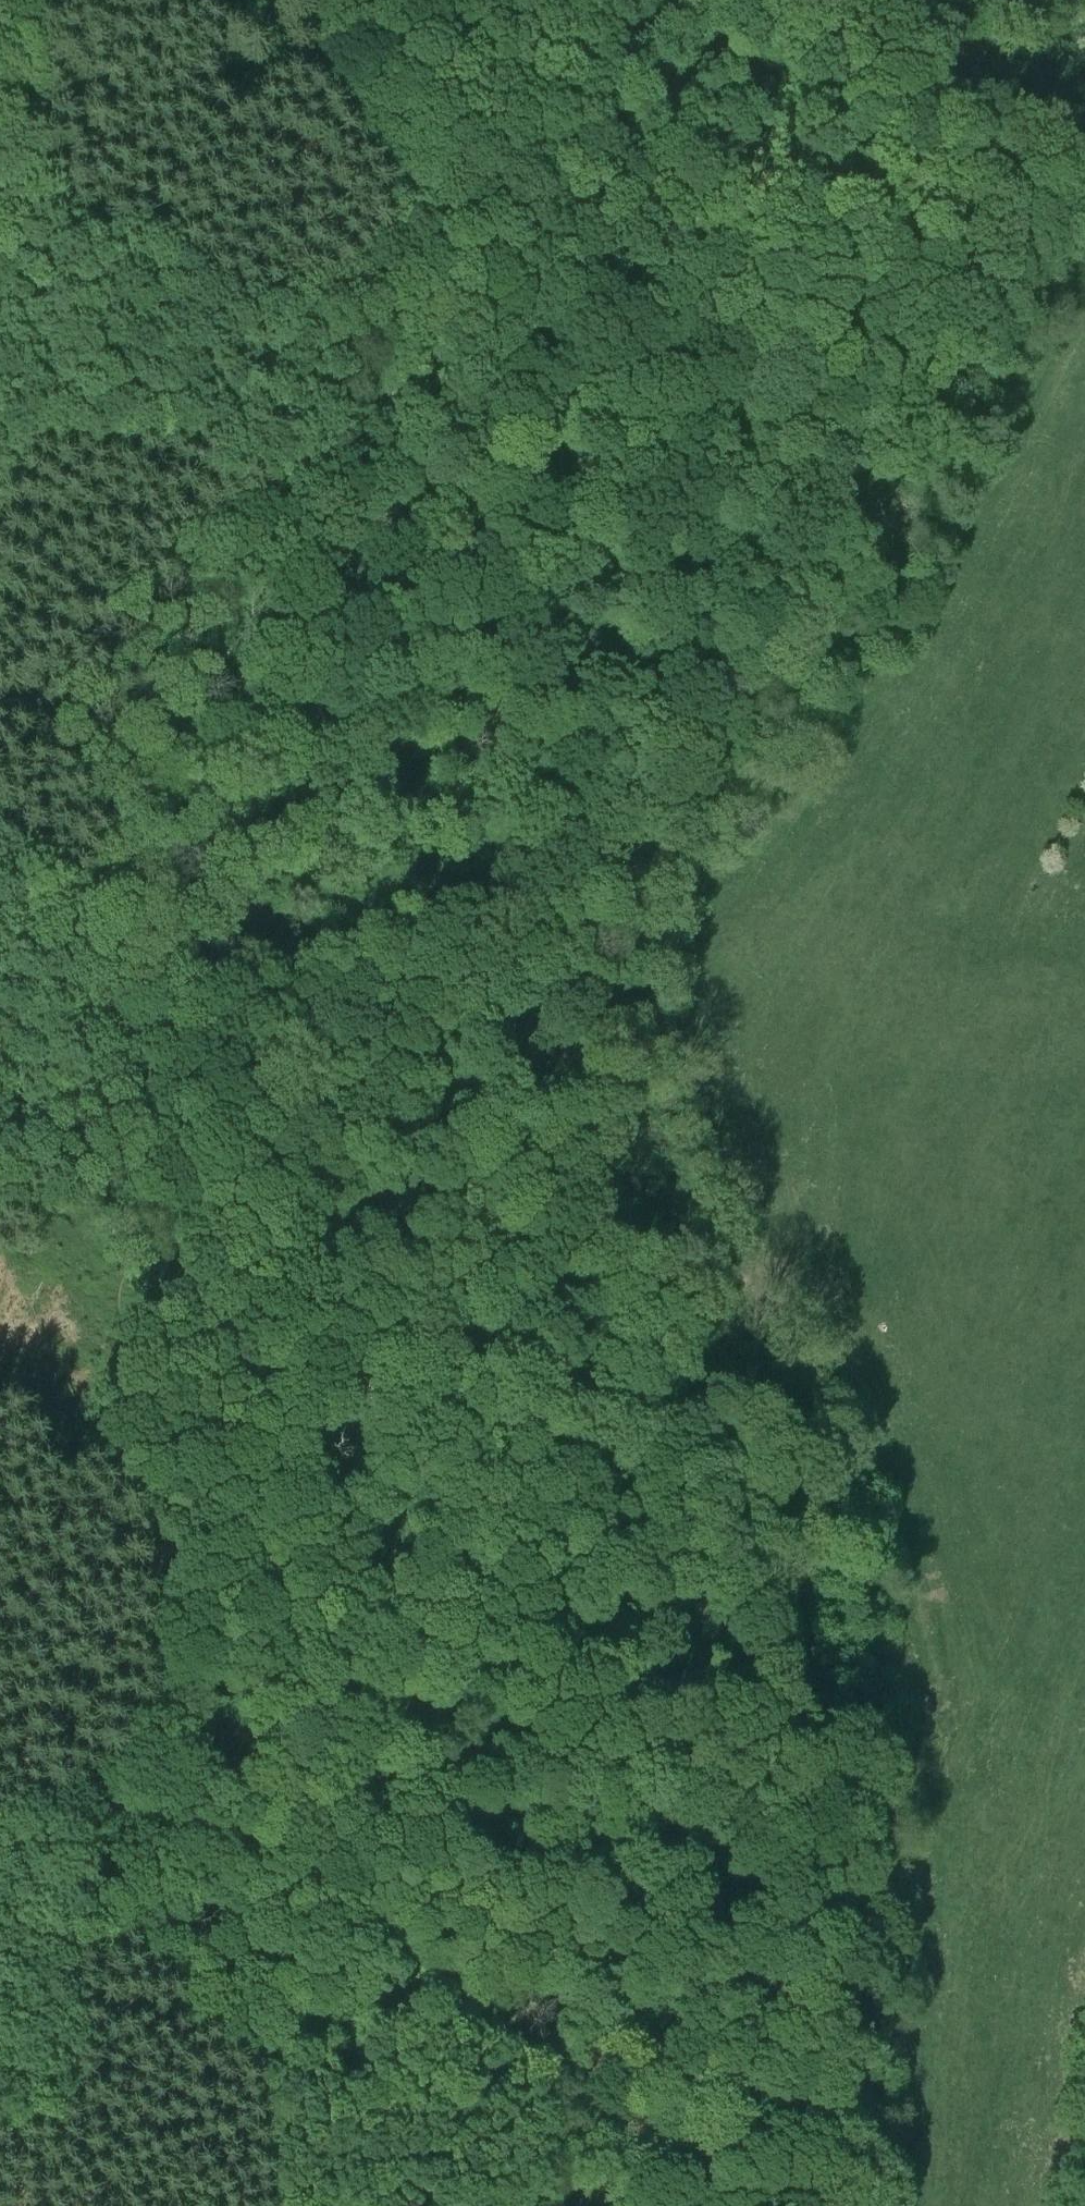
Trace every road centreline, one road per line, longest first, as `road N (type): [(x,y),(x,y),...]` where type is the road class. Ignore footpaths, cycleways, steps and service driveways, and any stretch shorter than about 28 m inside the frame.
road 1 (track): [(787,2205),(812,1659),(735,1460),(619,1226),(582,1118),(572,1030),(584,934),(609,841),(641,777),(846,501),(968,250),(990,179),(995,131),(972,35)]

